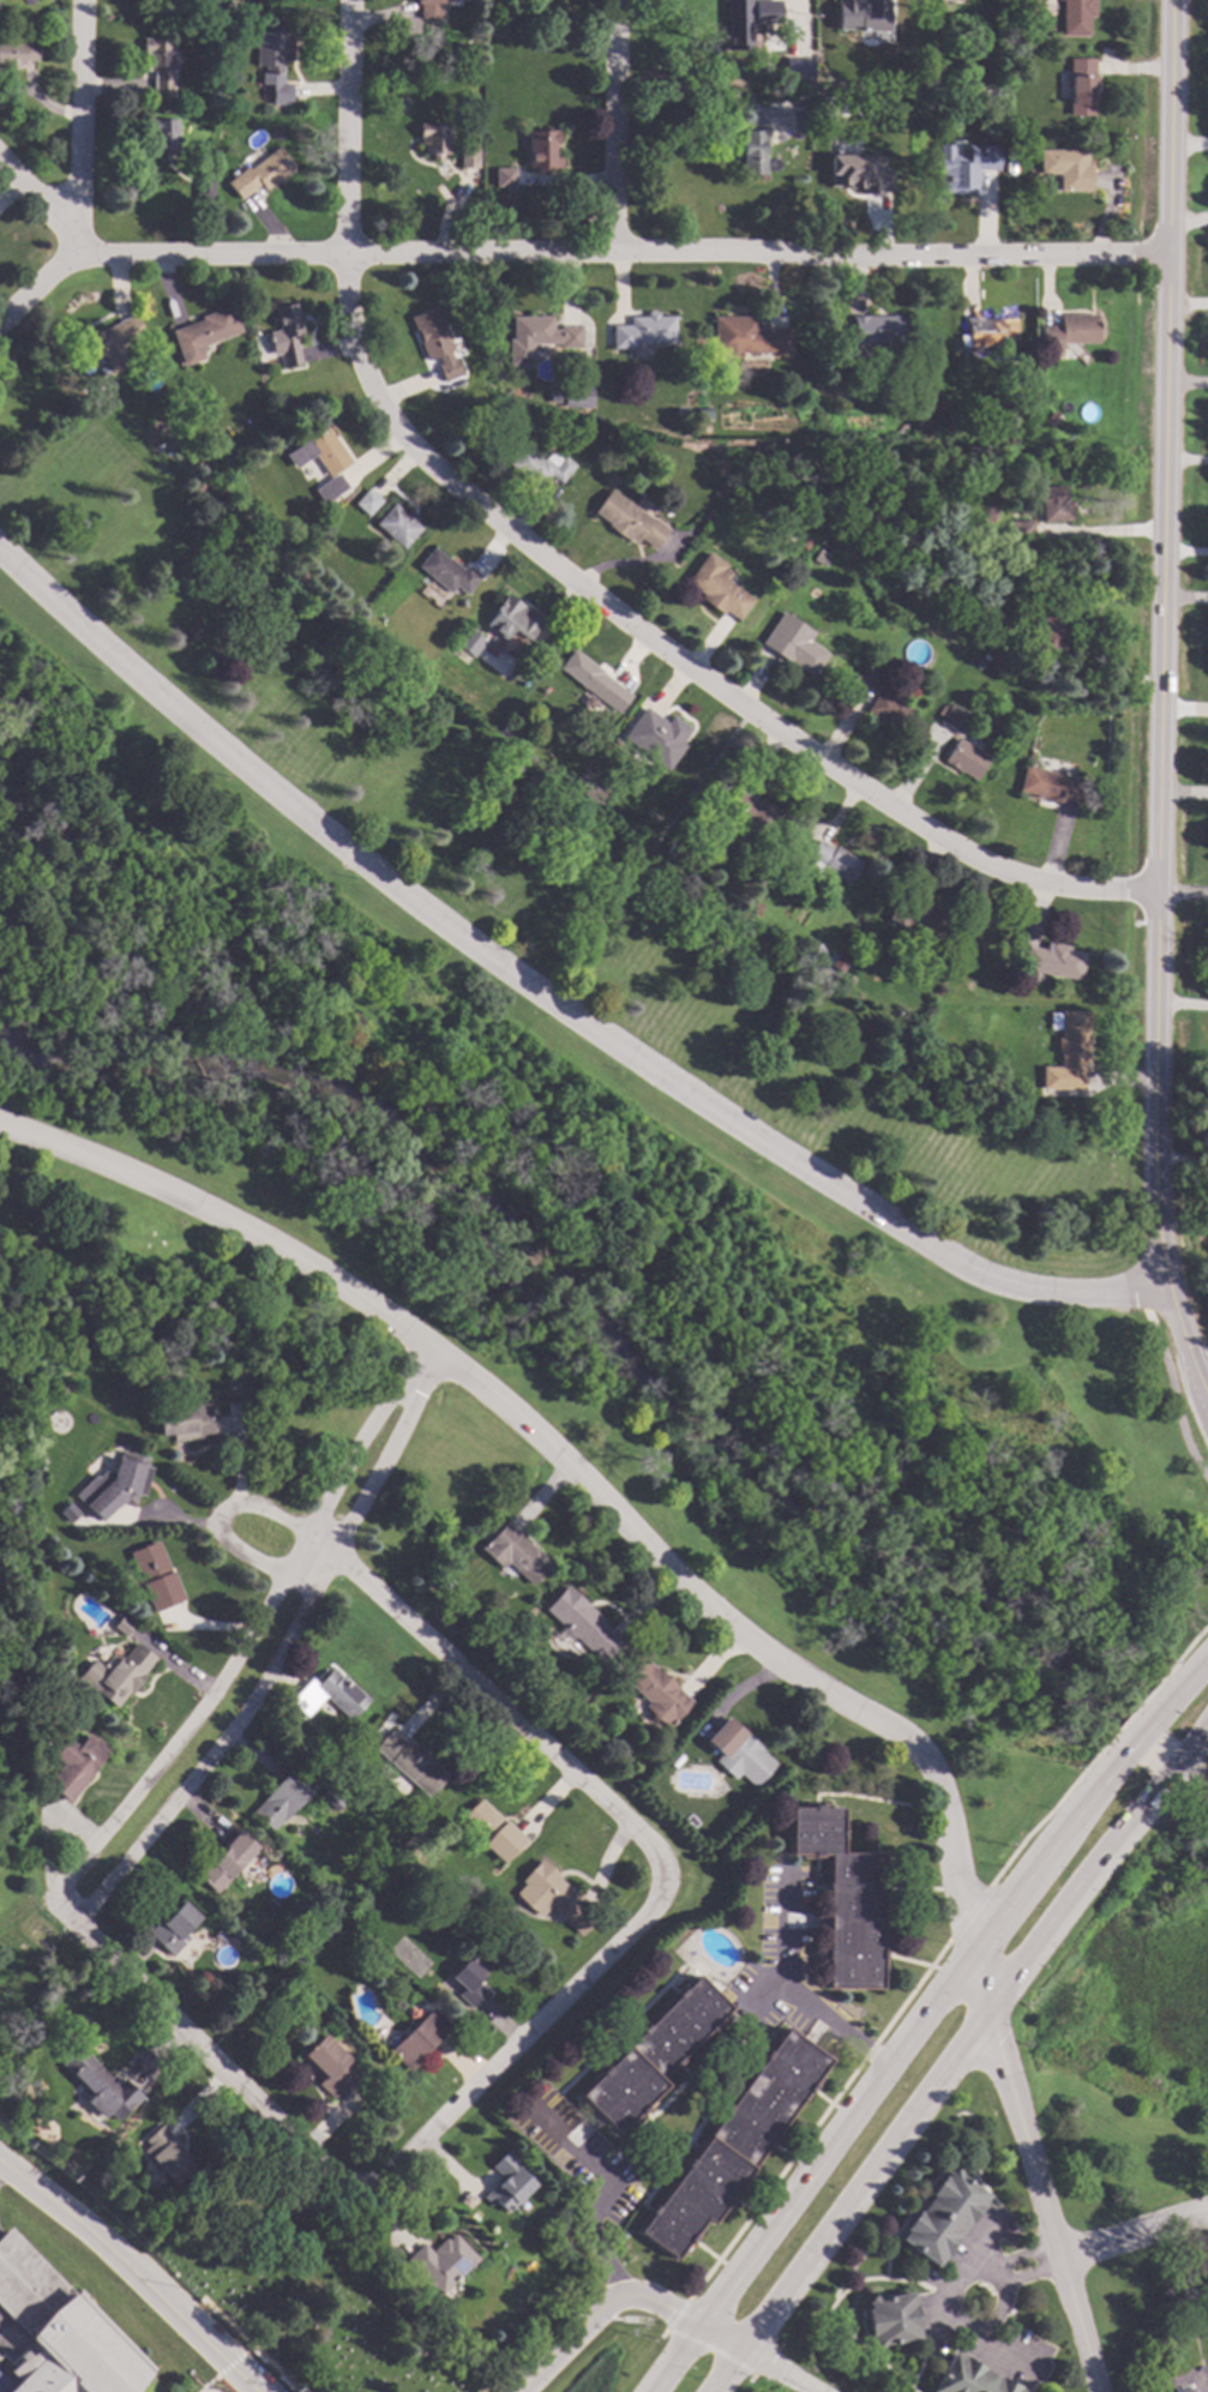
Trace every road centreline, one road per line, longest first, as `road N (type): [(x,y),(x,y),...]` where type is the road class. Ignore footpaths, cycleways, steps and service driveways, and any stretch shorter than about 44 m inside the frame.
road 1 (residential): [(0,556),(389,888),(828,1188),(998,1285),(1164,1298)]
road 2 (residential): [(434,1354),(385,1400),(349,1454),(215,1690),(61,1881),(58,1903),(72,1921),(228,1736),(434,1354)]
road 3 (residential): [(972,1943),(942,1792),(903,1736),(770,1660),(704,1607),(536,1438),(367,1309),(162,1192),(0,1126)]
road 4 (secondary): [(1166,0),(1150,1159),(1164,1298)]
road 5 (residential): [(1164,253),(73,252)]
road 6 (residential): [(344,254),(368,389),(419,456),(713,687),(1017,877),(1153,890)]
road 7 (primary): [(1125,1759),(972,1943),(647,2391)]
road 8 (primary): [(722,2391),(982,2015),(1162,1787)]
road 9 (residential): [(663,1882),(657,1853),(305,1543)]
road 10 (tertiary): [(972,1943),(982,2015),(1092,2391)]
road 11 (residential): [(663,1882),(655,1911),(385,2174),(357,2187)]
road 12 (residential): [(357,2187),(281,2128),(72,1921)]
road 13 (residential): [(80,0),(73,252),(0,322)]
road 14 (residential): [(0,2159),(257,2391)]
road 15 (residential): [(349,0),(344,254)]
road 16 (residential): [(515,2391),(602,2307),(621,2300),(642,2298),(723,2339)]
road 17 (residential): [(618,0),(614,251)]
road 18 (residential): [(1207,2216),(1058,2261)]

